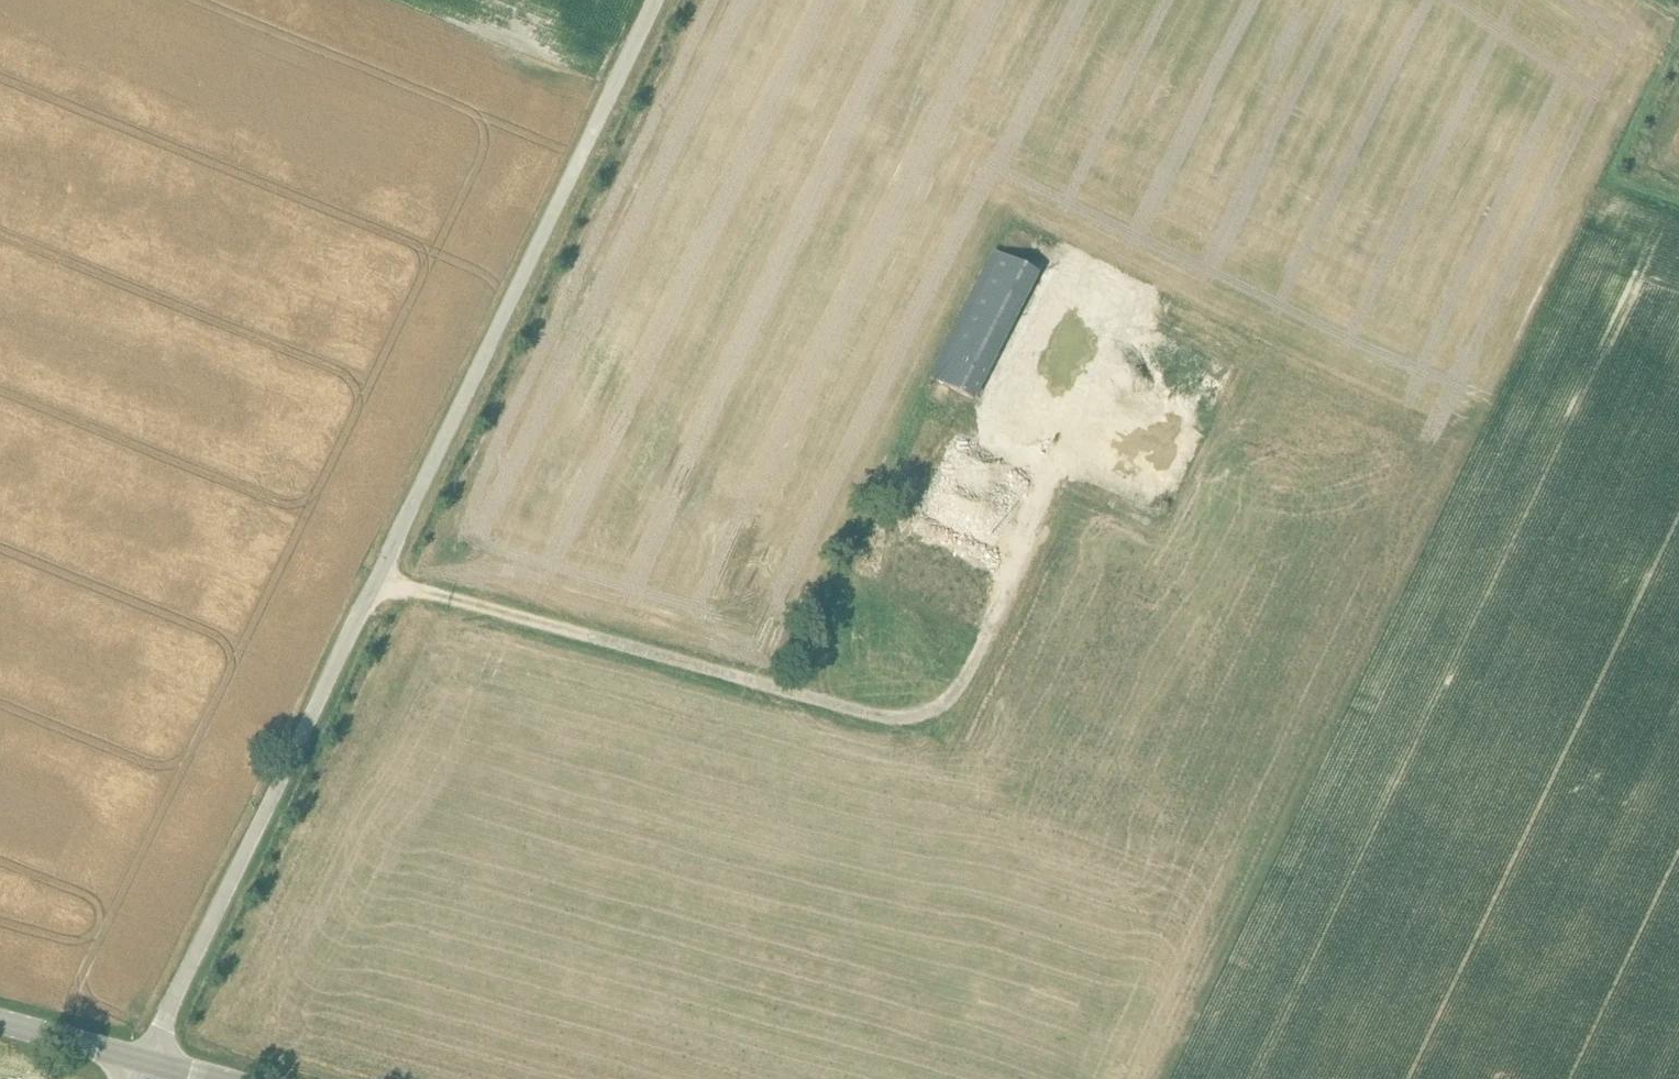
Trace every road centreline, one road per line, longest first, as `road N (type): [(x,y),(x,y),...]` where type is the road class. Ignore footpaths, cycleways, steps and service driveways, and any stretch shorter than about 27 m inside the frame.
road 1 (unclassified): [(144,1060),(659,0)]
road 2 (tertiary): [(144,1060),(0,1022)]

